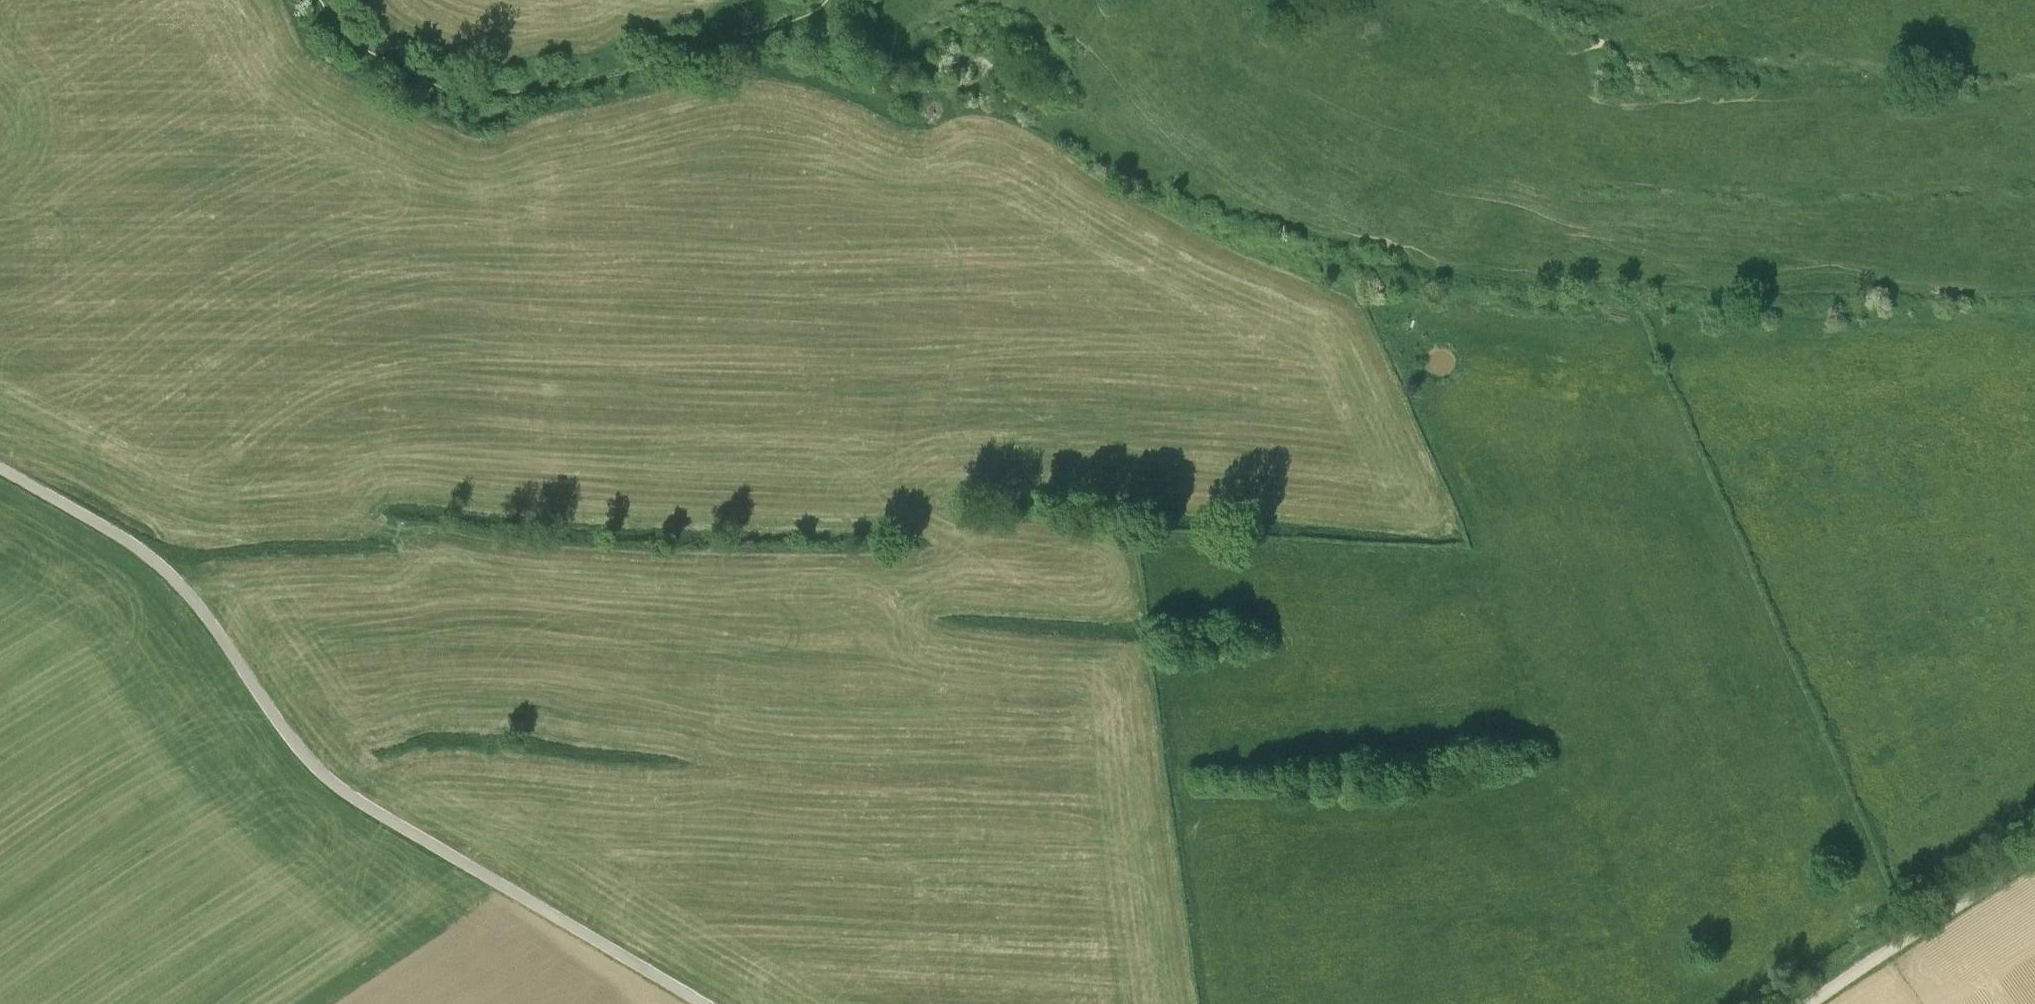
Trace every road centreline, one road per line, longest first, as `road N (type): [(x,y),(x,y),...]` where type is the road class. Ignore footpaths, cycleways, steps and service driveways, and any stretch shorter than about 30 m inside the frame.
road 1 (unclassified): [(0,469),(125,538),(173,576),(296,744),(336,785),(706,1003)]
road 2 (unclassified): [(1809,1003),(2034,854)]

